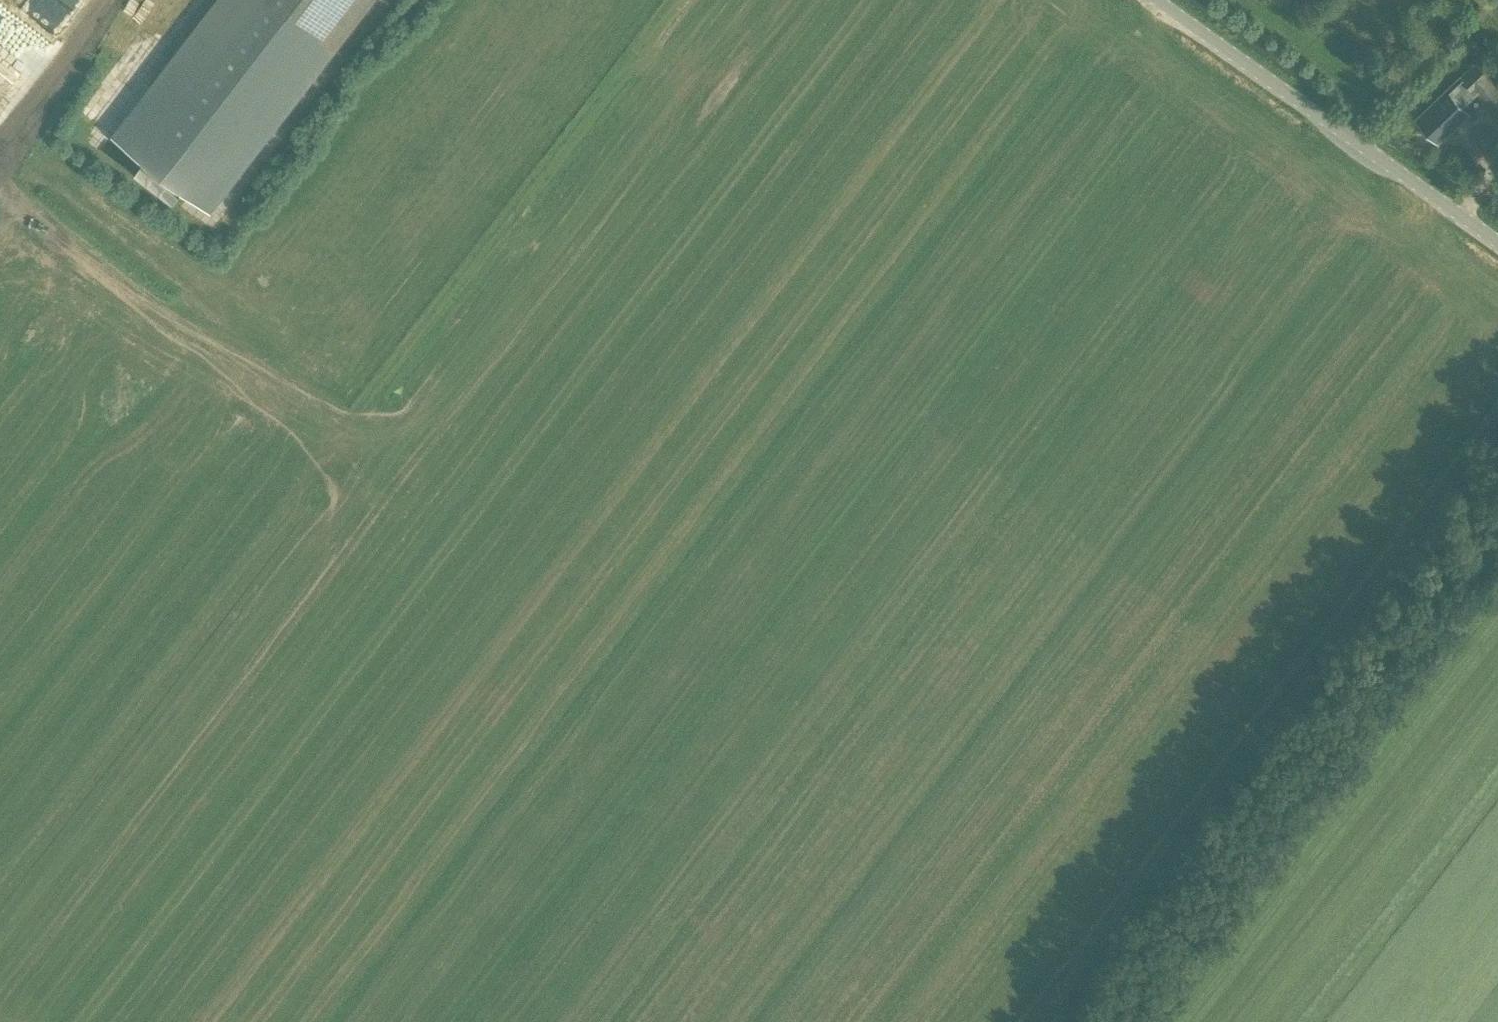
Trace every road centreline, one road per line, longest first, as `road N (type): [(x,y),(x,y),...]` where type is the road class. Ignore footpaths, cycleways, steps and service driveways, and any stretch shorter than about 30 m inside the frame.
road 1 (unclassified): [(1497,242),(1156,0)]

